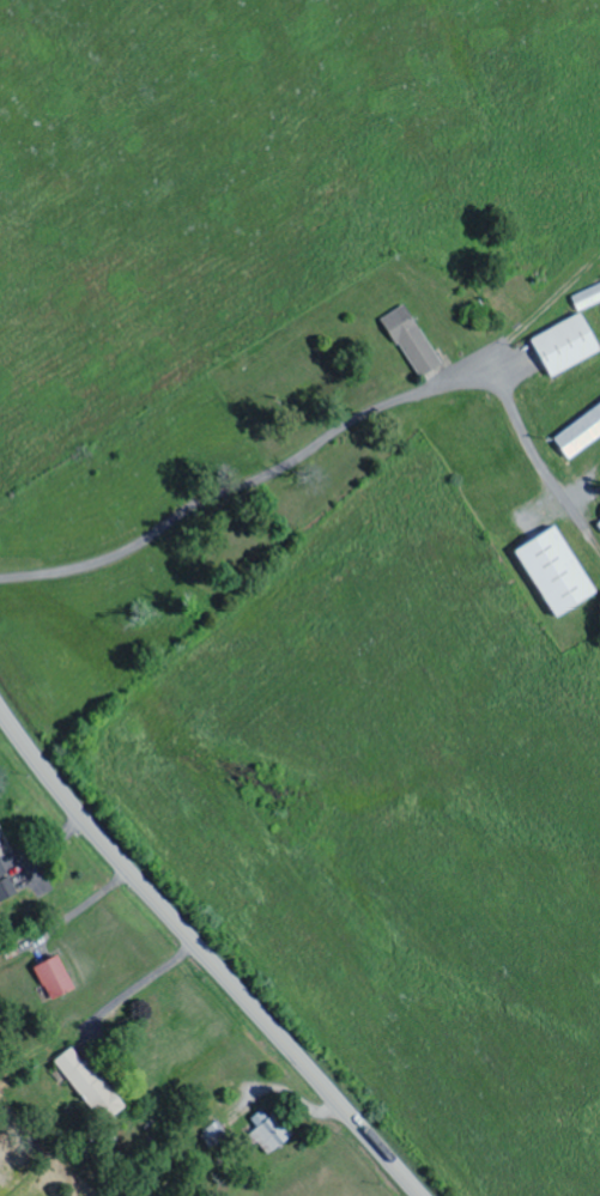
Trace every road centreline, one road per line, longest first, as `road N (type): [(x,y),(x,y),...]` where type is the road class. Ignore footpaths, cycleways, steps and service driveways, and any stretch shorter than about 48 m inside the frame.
road 1 (secondary): [(420,1195),(96,838),(0,714)]

